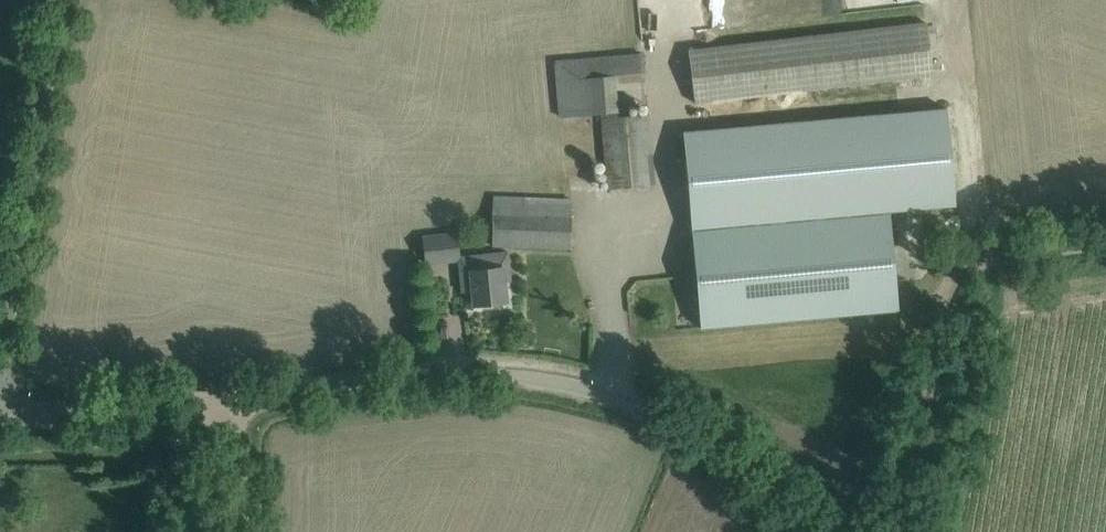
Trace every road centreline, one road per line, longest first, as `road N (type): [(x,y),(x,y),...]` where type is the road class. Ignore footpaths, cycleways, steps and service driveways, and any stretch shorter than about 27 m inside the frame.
road 1 (unclassified): [(803,531),(694,432),(597,391),(445,373),(235,400)]
road 2 (track): [(891,531),(948,277),(976,260),(1105,243)]
road 3 (unclassified): [(0,353),(58,0)]
road 4 (unclassified): [(235,400),(0,414)]
road 5 (unclassified): [(237,531),(235,400)]

